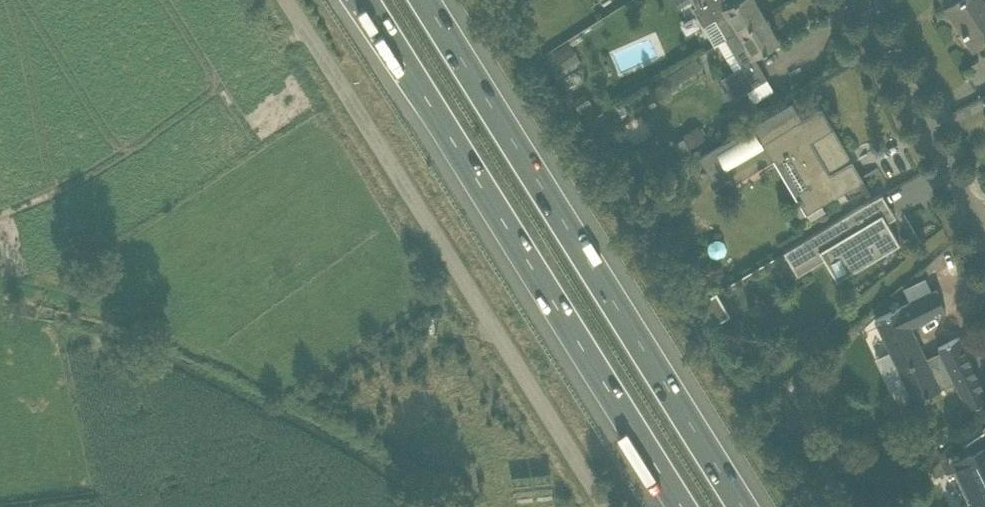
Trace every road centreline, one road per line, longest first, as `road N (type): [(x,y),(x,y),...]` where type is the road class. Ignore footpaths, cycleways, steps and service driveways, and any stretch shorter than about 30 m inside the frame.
road 1 (unclassified): [(605,506),(285,0)]
road 2 (motorway): [(744,506),(426,0)]
road 3 (motorway): [(366,0),(684,506)]
road 4 (unclassified): [(970,209),(865,0)]

